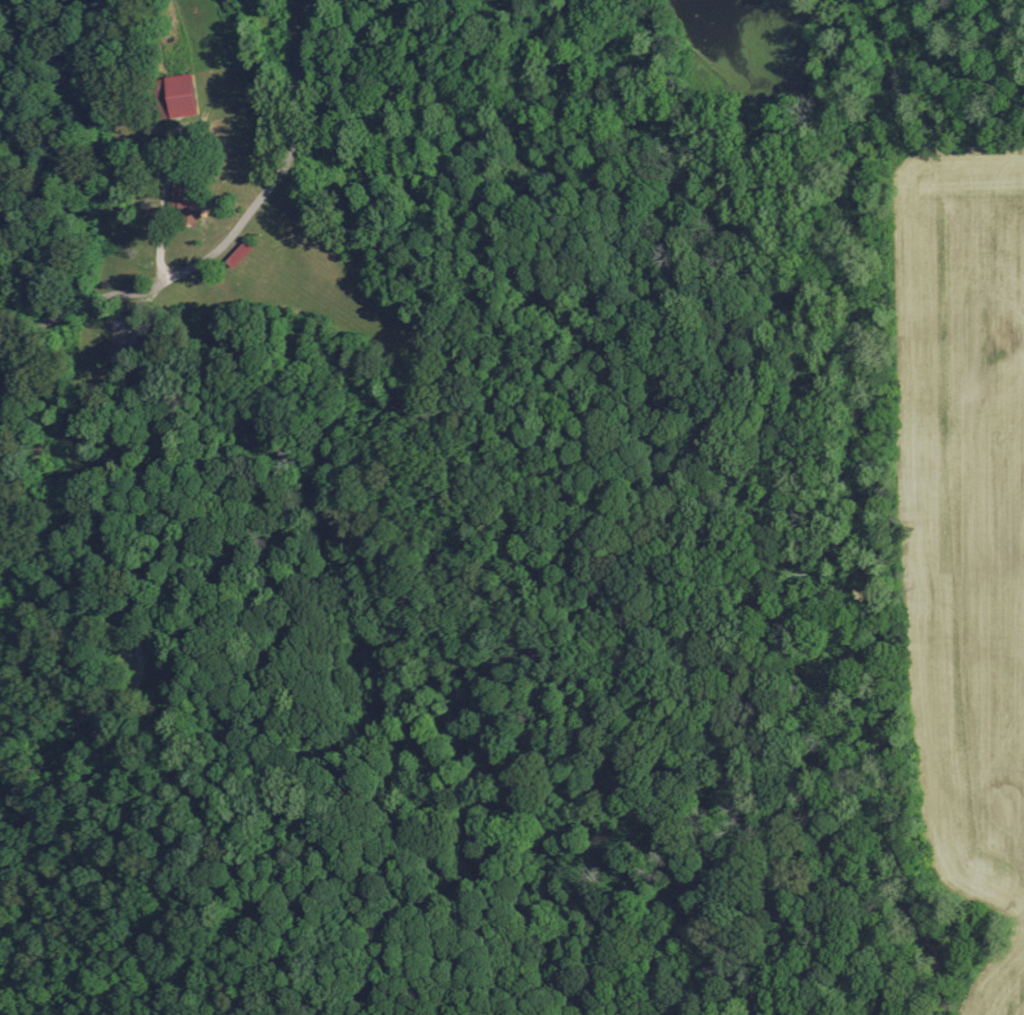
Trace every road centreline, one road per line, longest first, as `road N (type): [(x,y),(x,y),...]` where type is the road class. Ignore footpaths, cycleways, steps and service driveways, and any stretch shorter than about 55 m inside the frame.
road 1 (residential): [(322,0),(296,163),(226,245),(145,289)]

